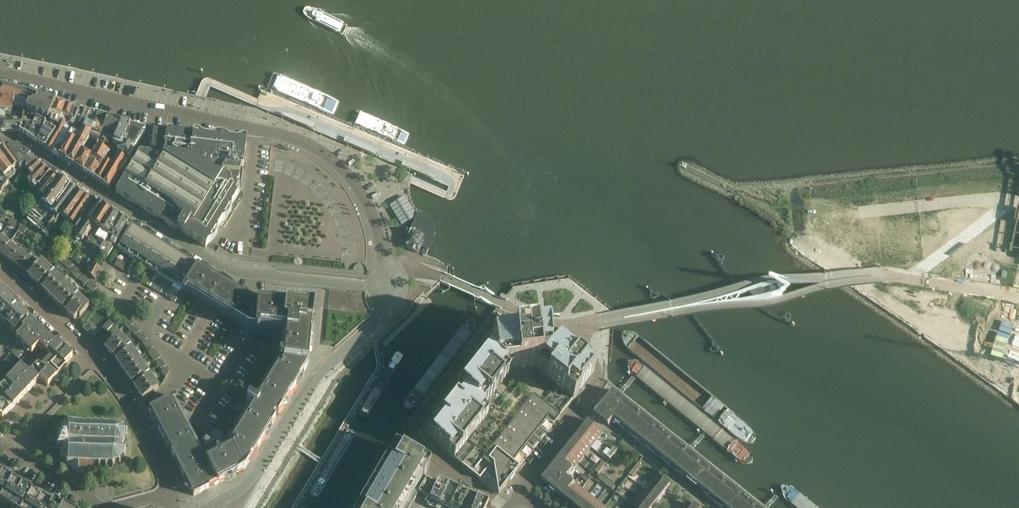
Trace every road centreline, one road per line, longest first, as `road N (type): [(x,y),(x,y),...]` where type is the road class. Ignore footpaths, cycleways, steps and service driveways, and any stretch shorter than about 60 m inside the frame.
road 1 (unclassified): [(390,283),(231,272),(19,141),(0,141)]
road 2 (unclassified): [(0,72),(293,139),(347,175),(370,209)]
road 3 (unclassified): [(212,507),(243,493),(312,381),(385,312),(390,283)]
road 4 (residential): [(860,213),(1010,201)]
road 5 (residential): [(908,278),(1010,201)]
road 6 (tertiary): [(93,360),(0,274)]
road 7 (residential): [(93,360),(9,449)]

